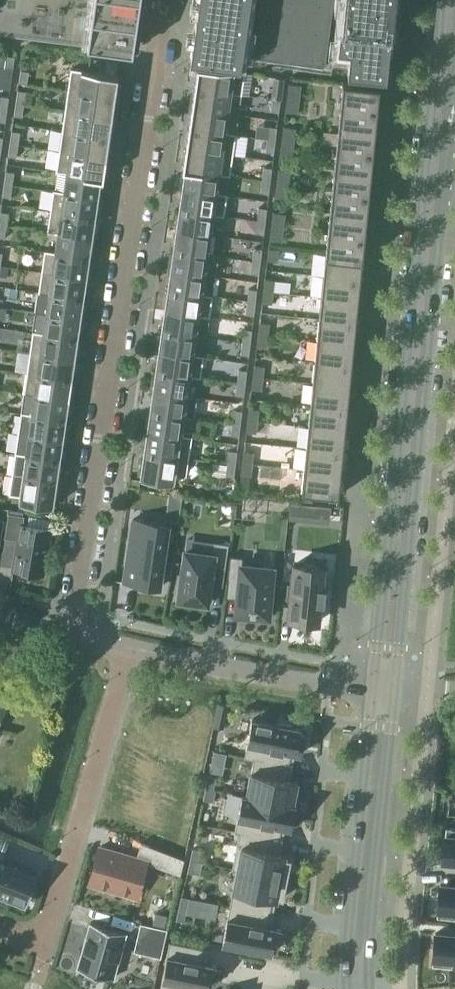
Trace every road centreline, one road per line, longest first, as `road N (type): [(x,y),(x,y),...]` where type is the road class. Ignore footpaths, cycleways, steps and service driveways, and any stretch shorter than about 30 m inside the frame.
road 1 (tertiary): [(442,0),(373,691)]
road 2 (residential): [(74,638),(164,0)]
road 3 (tertiary): [(399,693),(454,167)]
road 4 (unclassified): [(0,931),(48,949),(133,651)]
road 5 (tertiary): [(373,691),(345,988)]
road 6 (tertiary): [(371,988),(399,693)]
road 7 (unclassified): [(373,691),(269,681),(133,651)]

